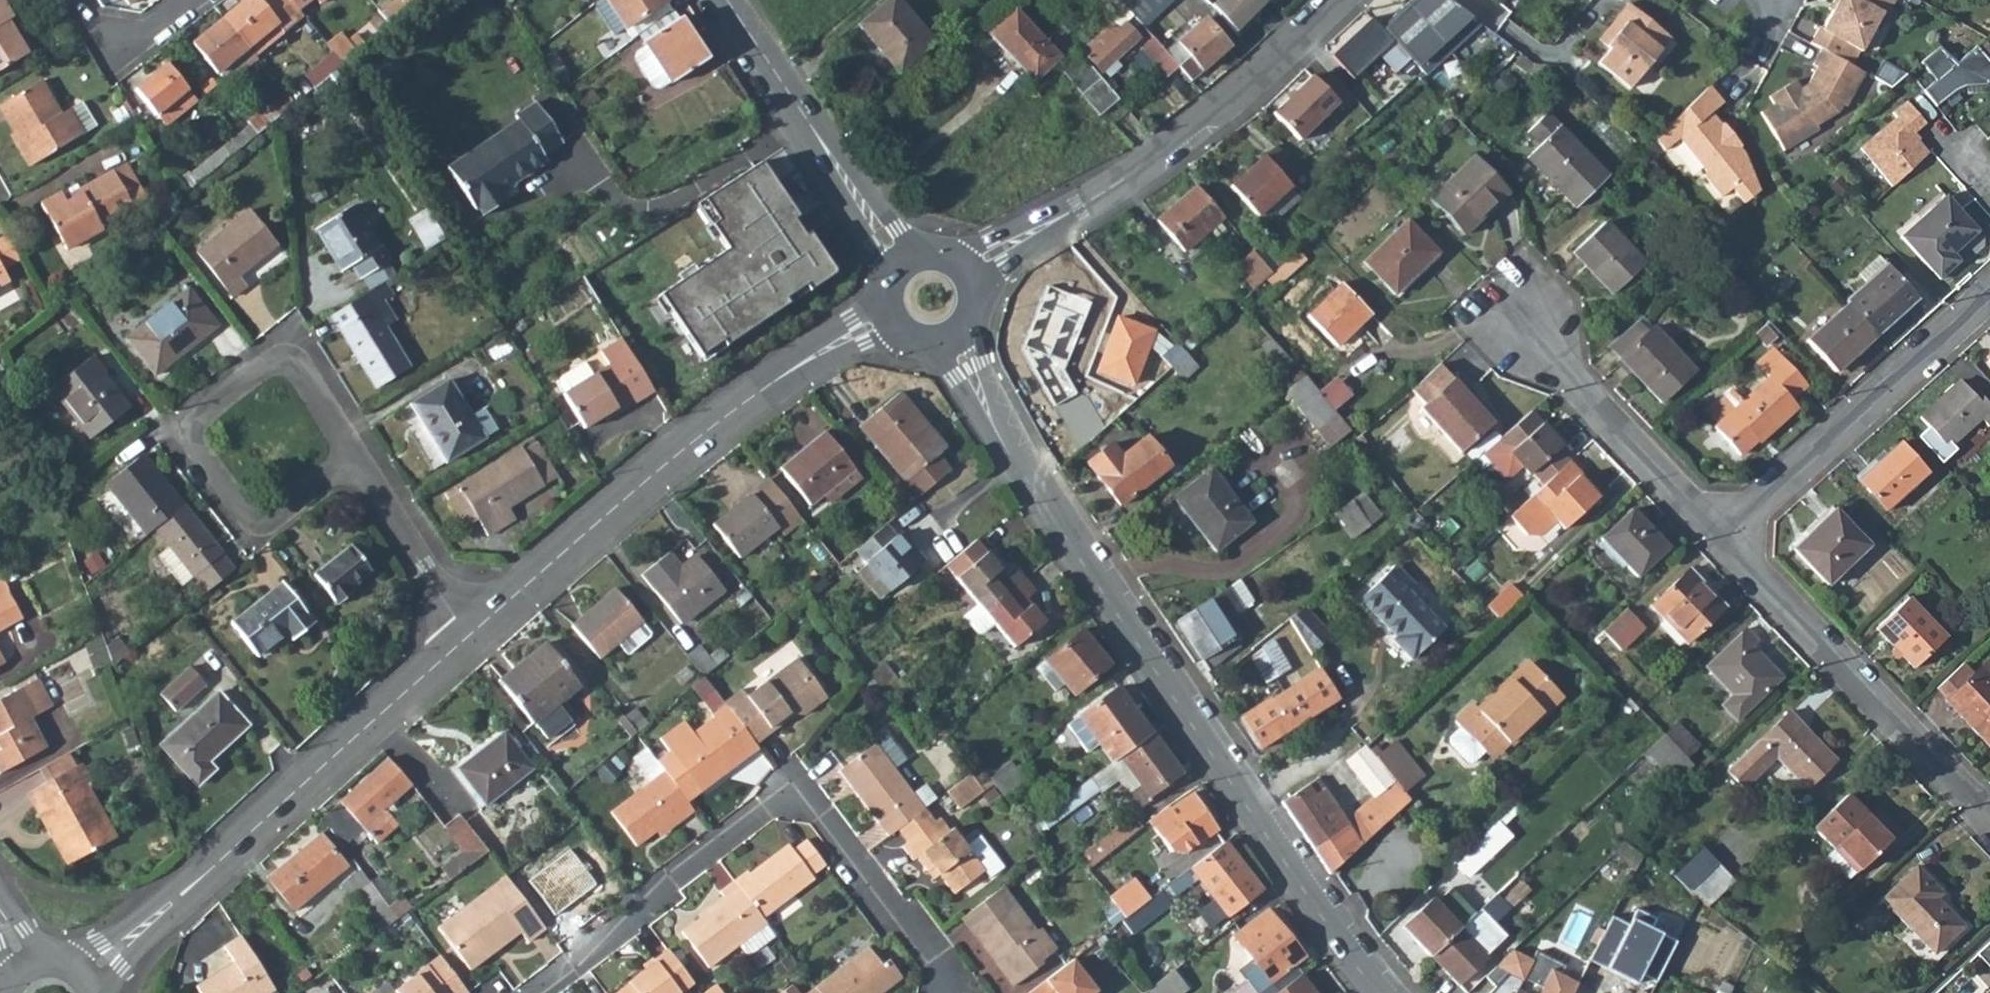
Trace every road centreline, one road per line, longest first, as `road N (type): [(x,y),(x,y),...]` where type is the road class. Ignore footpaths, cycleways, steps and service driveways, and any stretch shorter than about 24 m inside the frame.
road 1 (residential): [(949,335),(1016,454),(1384,992)]
road 2 (residential): [(532,992),(770,804),(821,812),(935,964),(932,992)]
road 3 (tertiary): [(886,317),(718,420),(468,637)]
road 4 (tertiary): [(468,637),(88,976)]
road 5 (tertiary): [(1339,0),(1278,66),(1164,151),(965,272)]
road 6 (residential): [(1989,820),(1721,537)]
road 7 (residential): [(359,455),(301,365),(273,357),(190,416),(186,439),(244,518),(271,520)]
road 8 (residential): [(1989,291),(1721,537)]
road 9 (residential): [(727,0),(900,258)]
road 10 (residential): [(1721,537),(1567,380)]
road 11 (residential): [(468,637),(359,455)]
road 12 (residential): [(77,0),(92,25),(121,39),(152,28),(188,0)]

